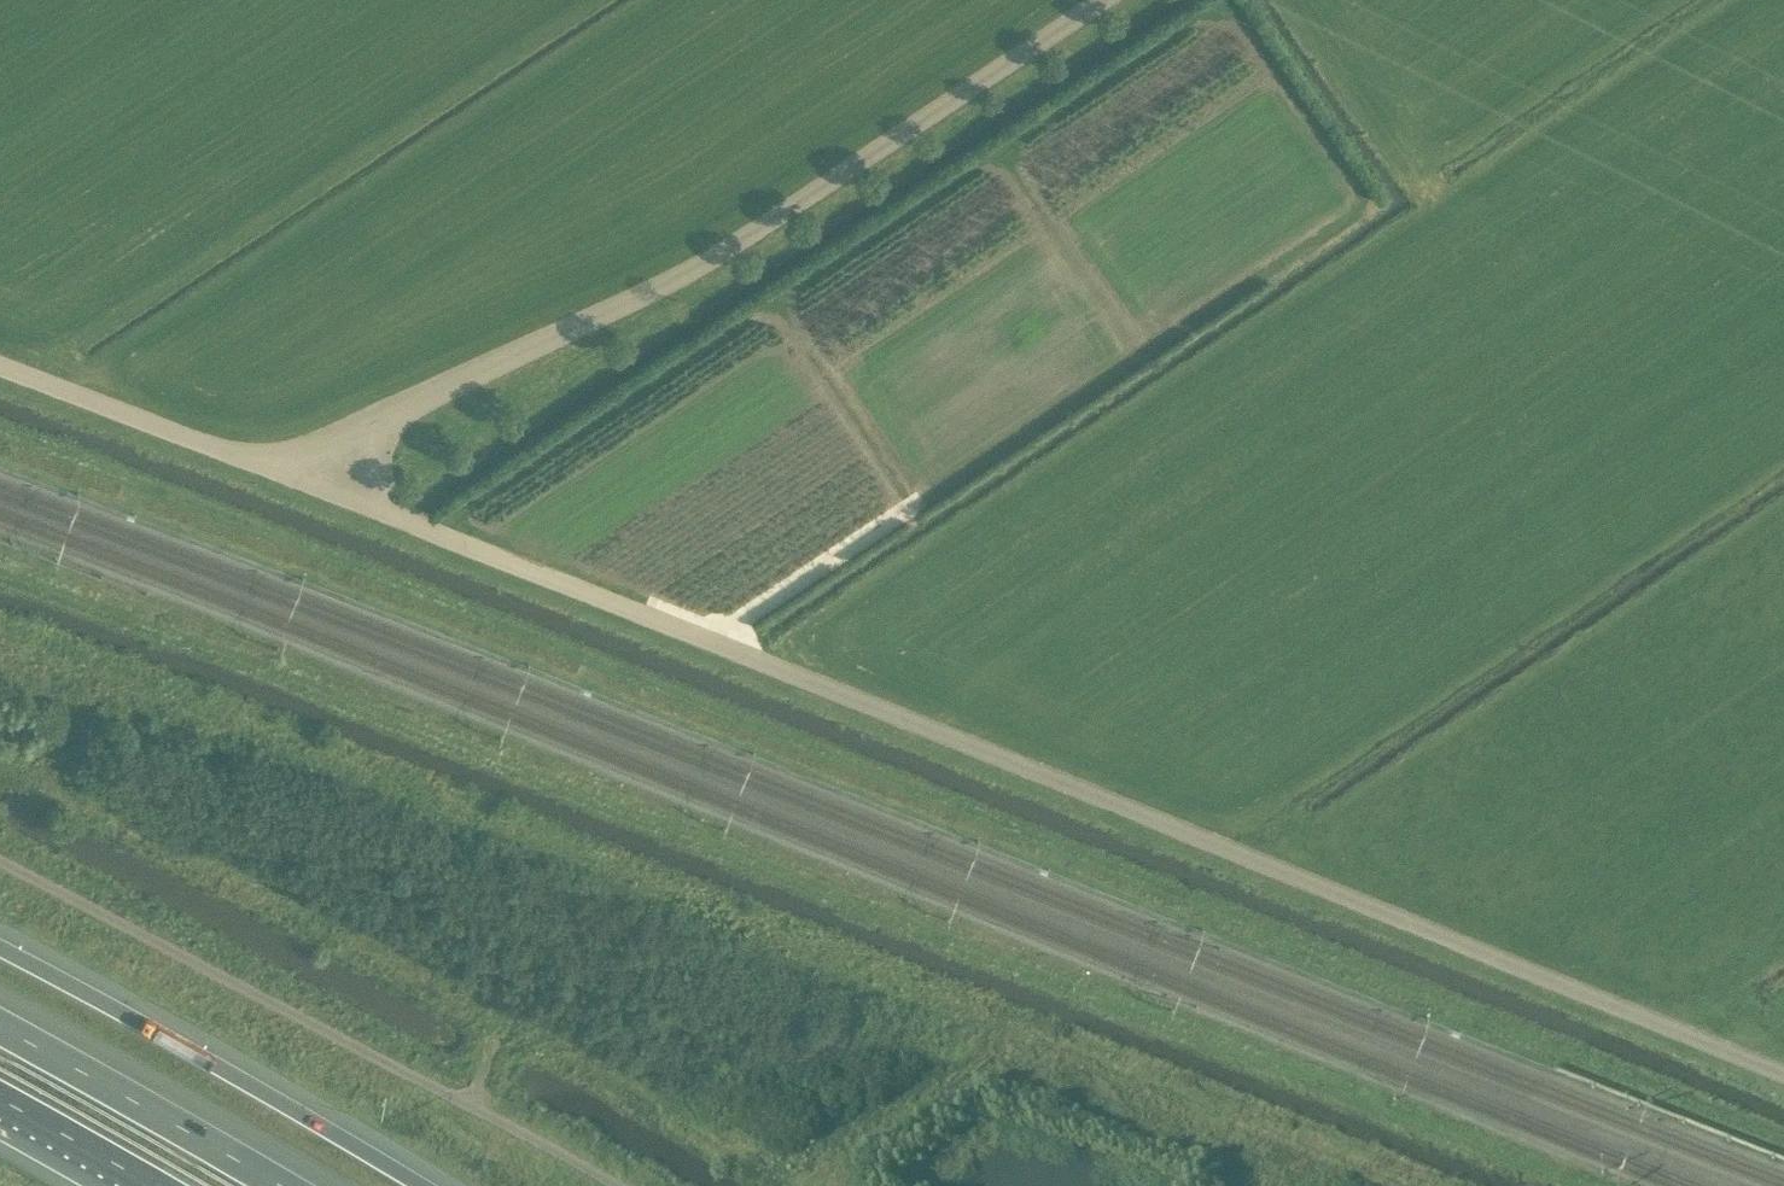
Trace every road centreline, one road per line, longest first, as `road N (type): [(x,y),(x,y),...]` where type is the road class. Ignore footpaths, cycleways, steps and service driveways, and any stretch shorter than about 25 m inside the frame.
road 1 (unclassified): [(1783,1073),(651,614),(273,470)]
road 2 (unclassified): [(273,470),(676,283),(1102,0)]
road 3 (unclassified): [(0,859),(618,1185)]
road 4 (motorway): [(418,1185),(0,950)]
road 5 (motorway): [(278,1185),(0,1023)]
road 6 (unclassified): [(273,470),(0,366)]
road 7 (motorway): [(0,1099),(154,1185)]

